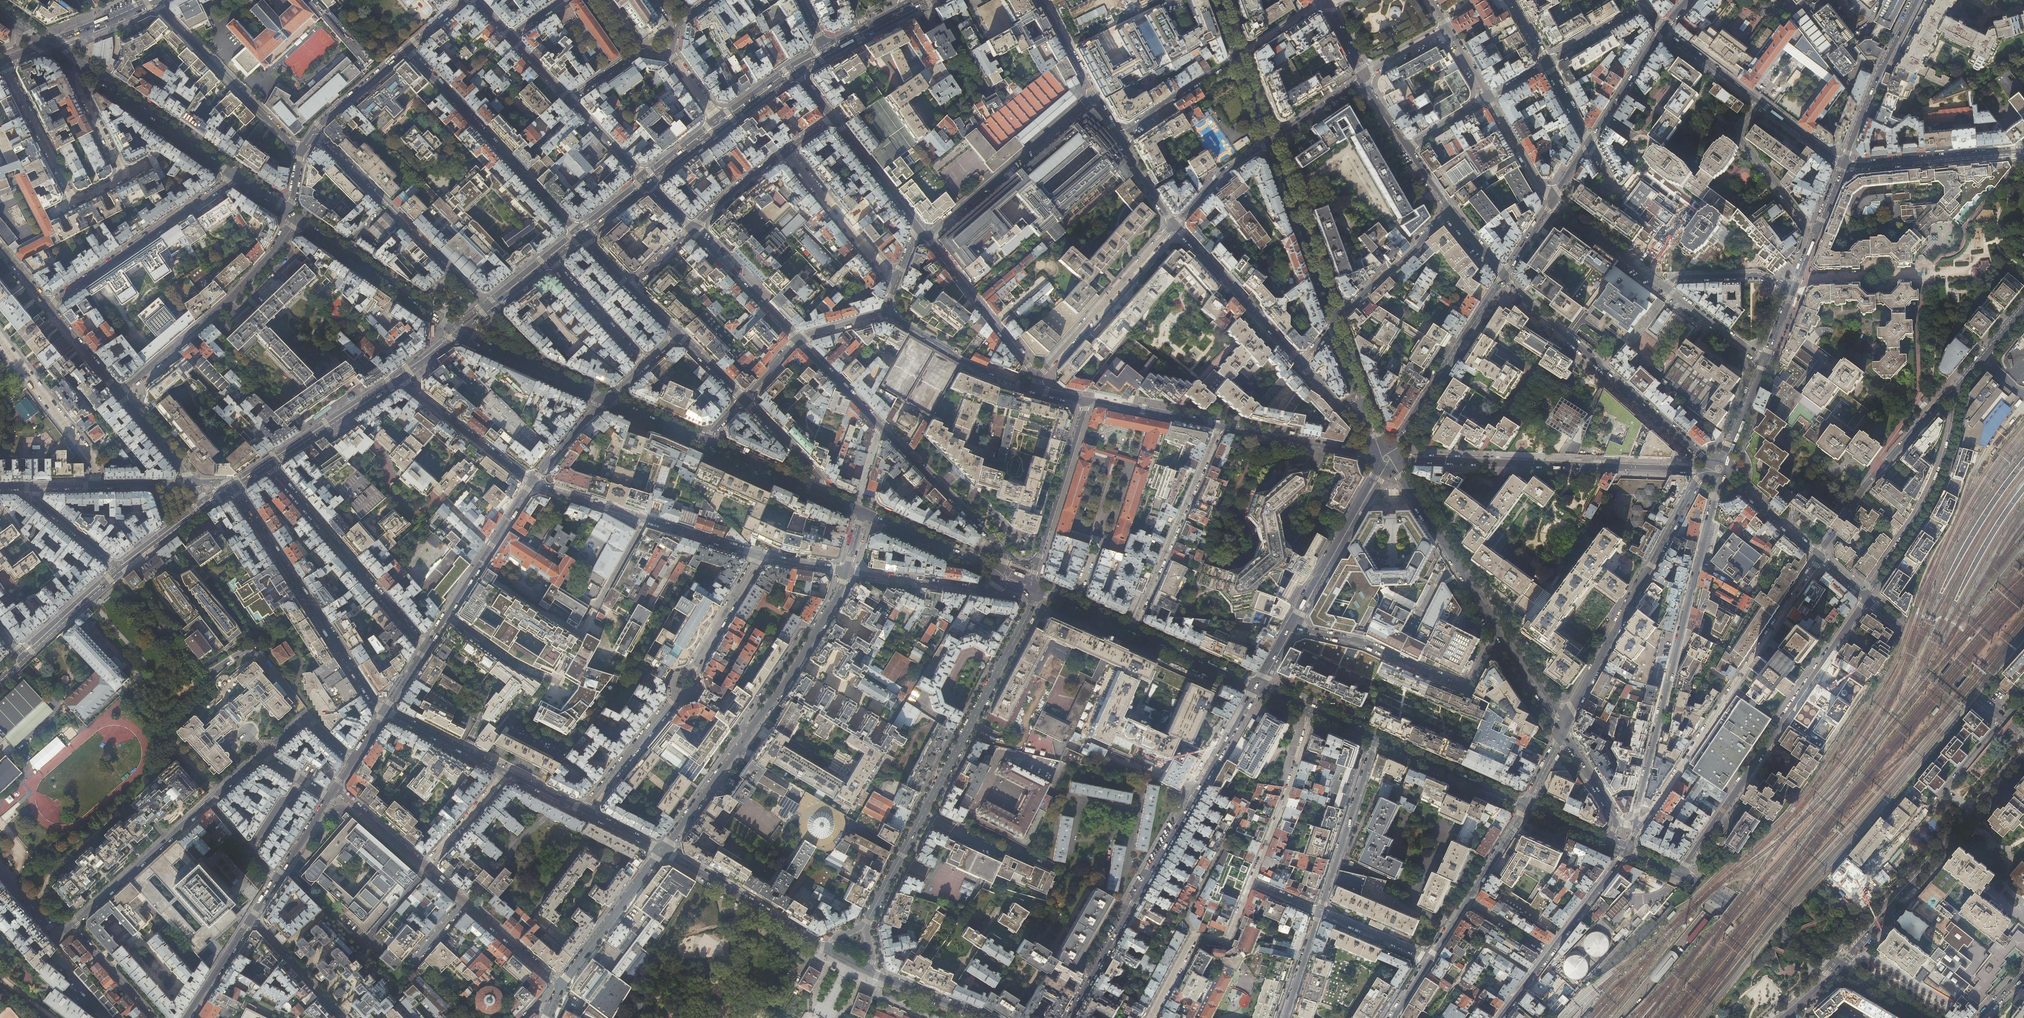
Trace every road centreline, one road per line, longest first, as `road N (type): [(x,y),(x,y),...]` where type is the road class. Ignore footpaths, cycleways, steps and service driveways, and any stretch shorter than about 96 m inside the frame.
road 1 (tertiary): [(1258,686),(1068,1017)]
road 2 (residential): [(864,927),(1040,590)]
road 3 (residential): [(1638,826),(1718,480)]
road 4 (residential): [(662,851),(800,661),(848,571)]
road 5 (residential): [(1681,874),(1865,598)]
road 6 (residential): [(1638,826),(1820,557)]
road 7 (residential): [(1400,459),(1708,470)]
road 8 (residential): [(1563,731),(1708,472)]
road 9 (residential): [(797,340),(1004,551)]
road 10 (secondary): [(2023,753),(1840,967)]
road 11 (residential): [(1710,462),(1505,275)]
road 12 (residential): [(385,711),(232,489)]
road 13 (residential): [(581,237),(407,48)]
road 14 (residential): [(292,214),(291,229),(234,294),(119,394)]
road 15 (residential): [(1498,629),(1459,685),(1365,643),(1293,627)]
road 16 (residential): [(268,465),(427,647)]
road 17 (residential): [(760,555),(531,482)]
road 18 (residential): [(1959,387),(1940,470),(1865,598)]
road 19 (residential): [(47,306),(236,175)]
road 20 (residential): [(1220,425),(1131,630)]
road 21 (residential): [(1820,557),(1863,489),(1959,387)]
road 22 (residential): [(156,0),(301,152)]
road 23 (secondary): [(462,333),(292,214)]
road 24 (residential): [(1036,378),(1175,224)]
road 25 (tertiary): [(1505,275),(1393,448)]
road 26 (residential): [(531,482),(427,647)]
road 27 (residential): [(1036,378),(917,227)]
road 28 (residential): [(314,132),(449,268)]
road 29 (tertiary): [(1396,468),(1498,629)]
road 30 (tertiary): [(1271,142),(1336,321)]
road 31 (residential): [(1175,224),(1302,364)]
road 32 (secondary): [(236,175),(83,67)]
road 33 (residential): [(662,851),(822,947)]
road 34 (residential): [(72,926),(209,801)]
road 35 (residential): [(2004,720),(1865,598)]
road 36 (secondary): [(1840,967),(1681,874)]
road 37 (residential): [(1312,711),(1251,882)]
road 38 (tertiary): [(1844,166),(1916,0)]
road 39 (residential): [(1376,740),(1318,911)]
road 40 (residential): [(2023,152),(1844,166)]
road 41 (tertiary): [(1381,471),(1293,627)]
road 42 (residential): [(0,339),(92,457),(94,485)]
road 43 (residential): [(896,283),(786,151)]
road 44 (residential): [(1035,389),(974,367),(885,313)]
road 45 (residential): [(561,984),(662,851)]
road 46 (residential): [(531,482),(399,380)]
road 47 (residential): [(1039,560),(1086,400)]
road 48 (residential): [(1002,574),(995,589),(983,591),(848,571)]
road 49 (residential): [(1760,102),(1739,135),(1816,233)]
road 50 (secondary): [(1525,806),(1376,740)]
road 51 (residential): [(1336,321),(1453,211)]
road 52 (residential): [(1043,0),(1119,140)]
road 53 (residential): [(4,62),(74,203)]
road 54 (residential): [(1374,455),(1220,425)]
road 55 (secondary): [(268,465),(399,380)]
road 56 (secondary): [(1002,574),(863,511)]
road 57 (residential): [(692,230),(797,340)]
road 58 (residential): [(584,811),(677,694)]
road 59 (residential): [(1238,56),(1119,140)]
road 60 (residential): [(1552,203),(1665,289)]
road 61 (residential): [(550,261),(645,365)]
road 62 (residential): [(917,227),(831,118)]
road 63 (secondary): [(1258,686),(1131,630)]
road 64 (residential): [(760,555),(689,674)]
road 65 (residential): [(935,0),(983,83),(954,113)]
road 66 (residential): [(1195,936),(1186,917),(1241,815)]
road 67 (residential): [(1220,425),(1086,400)]
road 68 (residential): [(251,917),(343,1017)]
road 69 (residential): [(1794,290),(1757,276),(1677,278),(1665,289)]
road 70 (residential): [(506,772),(385,711)]
road 71 (tertiary): [(1663,29),(1590,142)]
road 72 (secondary): [(24,659),(122,570)]
road 73 (residential): [(2004,720),(1931,805),(1918,793)]
road 74 (secondary): [(821,494),(703,441)]
road 75 (tertiary): [(1550,953),(1628,850)]
road 76 (tertiary): [(1563,731),(1618,822),(1608,841)]
road 77 (residential): [(464,901),(561,984)]
road 78 (residential): [(1175,224),(1222,174),(1271,142)]
road 79 (residential): [(407,48),(314,132)]
road 80 (residential): [(821,494),(818,477),(743,400)]
road 81 (residential): [(426,866),(506,772)]
road 82 (residential): [(122,570),(38,501),(36,487)]
road 83 (residential): [(692,230),(786,151)]
road 84 (residential): [(1820,557),(1729,475)]
road 85 (residential): [(1665,289),(1763,362)]
road 86 (residential): [(1552,203),(1488,99)]
road 87 (residential): [(153,1017),(72,926)]
road 88 (residential): [(124,177),(78,83),(83,67)]
road 89 (residential): [(1760,102),(1663,29)]
road 90 (tertiary): [(1498,629),(1563,731)]
road 91 (residential): [(1318,911),(1429,958)]
road 92 (residential): [(872,973),(984,1017)]
road 93 (residential): [(261,755),(307,720),(354,760)]

